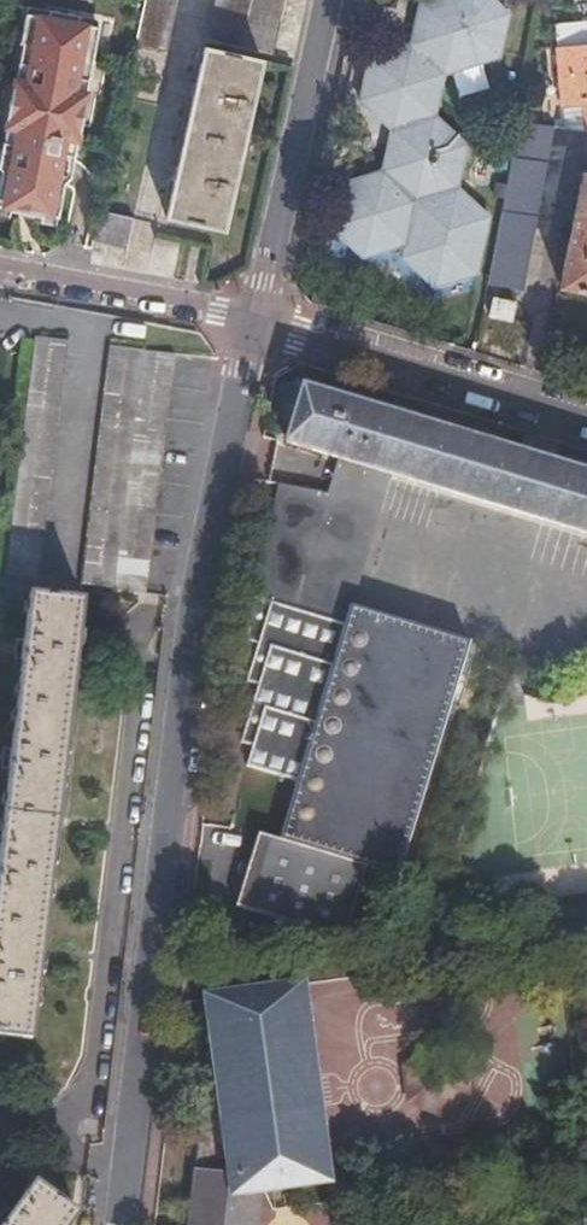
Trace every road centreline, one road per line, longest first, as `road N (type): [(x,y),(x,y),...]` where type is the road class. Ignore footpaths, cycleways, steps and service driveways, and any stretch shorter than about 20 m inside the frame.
road 1 (residential): [(261,321),(191,638),(119,1224)]
road 2 (residential): [(586,420),(261,321)]
road 3 (residential): [(330,0),(261,321)]
road 4 (residential): [(261,321),(0,272)]

